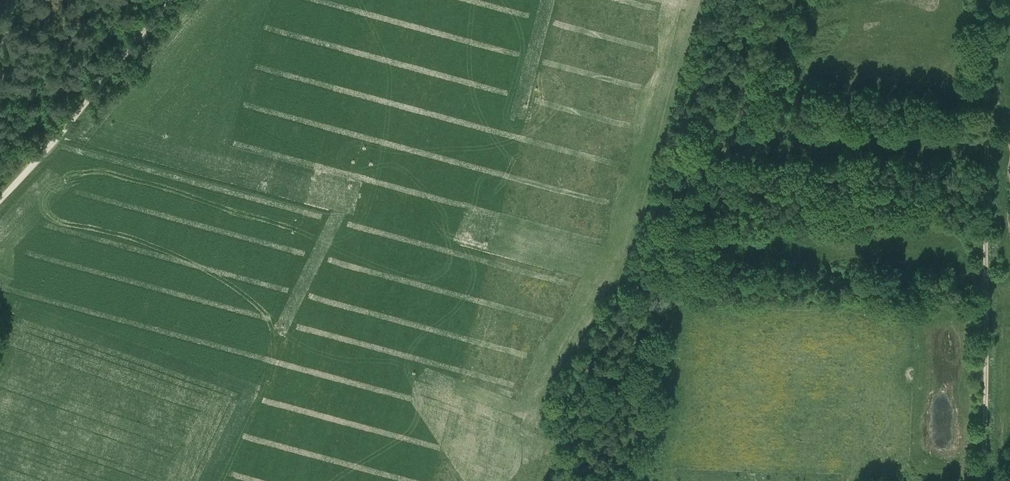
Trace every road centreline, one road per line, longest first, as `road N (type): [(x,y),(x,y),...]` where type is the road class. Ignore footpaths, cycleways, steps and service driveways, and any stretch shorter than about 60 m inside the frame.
road 1 (track): [(982,480),(989,0)]
road 2 (track): [(986,282),(663,279)]
road 3 (track): [(0,197),(171,0)]

